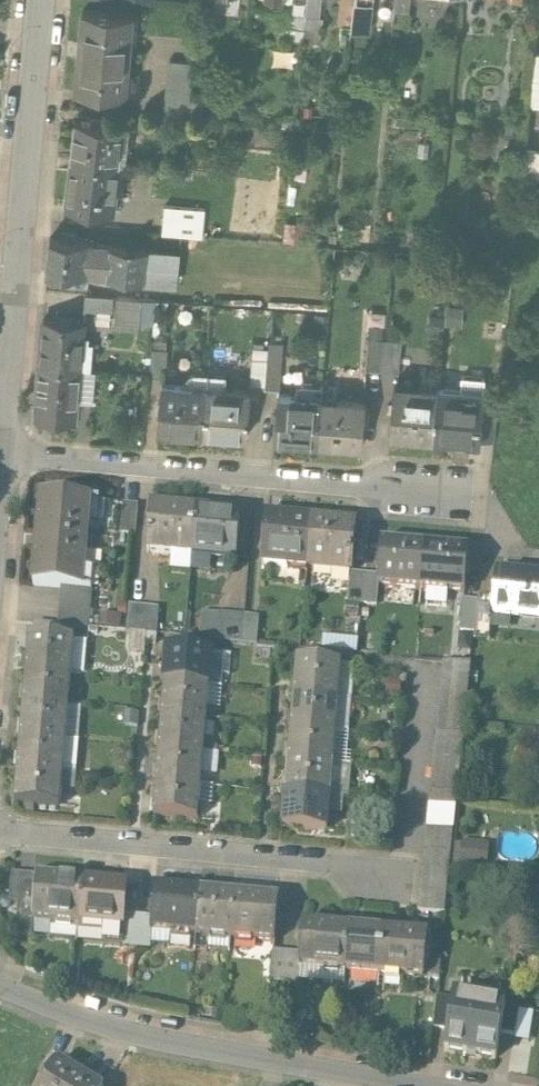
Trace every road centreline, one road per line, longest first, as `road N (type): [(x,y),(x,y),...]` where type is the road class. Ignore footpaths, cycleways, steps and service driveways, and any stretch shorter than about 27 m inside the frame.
road 1 (residential): [(41,0),(2,453)]
road 2 (residential): [(418,1085),(137,1035),(0,986)]
road 3 (residential): [(2,453),(430,488)]
road 4 (residential): [(0,832),(342,862),(381,877)]

